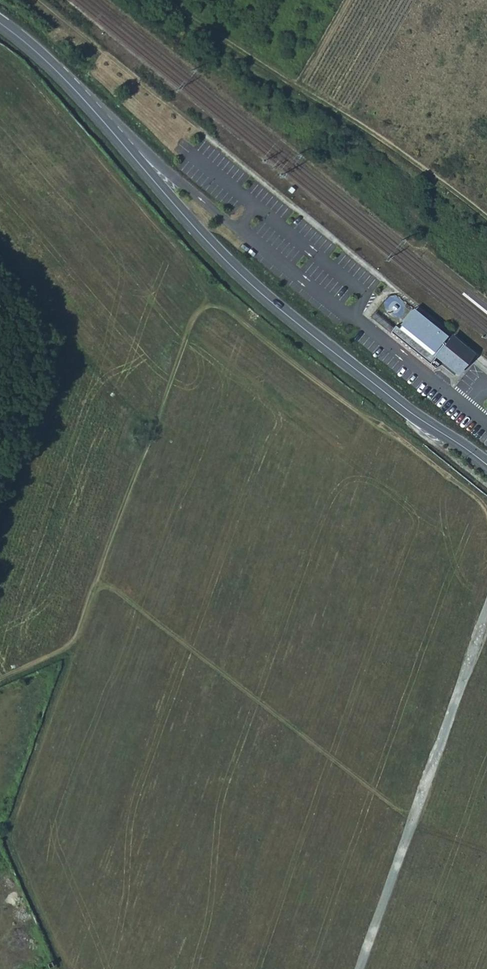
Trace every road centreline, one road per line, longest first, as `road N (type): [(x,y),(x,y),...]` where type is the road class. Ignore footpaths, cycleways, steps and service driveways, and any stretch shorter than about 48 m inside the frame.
road 1 (secondary): [(0,23),(85,100),(269,302),(486,465)]
road 2 (track): [(486,511),(212,303),(197,315),(153,427)]
road 3 (track): [(95,580),(412,820)]
road 4 (track): [(486,218),(166,0)]
road 5 (track): [(69,968),(12,831),(77,640)]
road 6 (track): [(153,427),(136,418),(0,262)]
road 7 (track): [(153,427),(95,580)]

